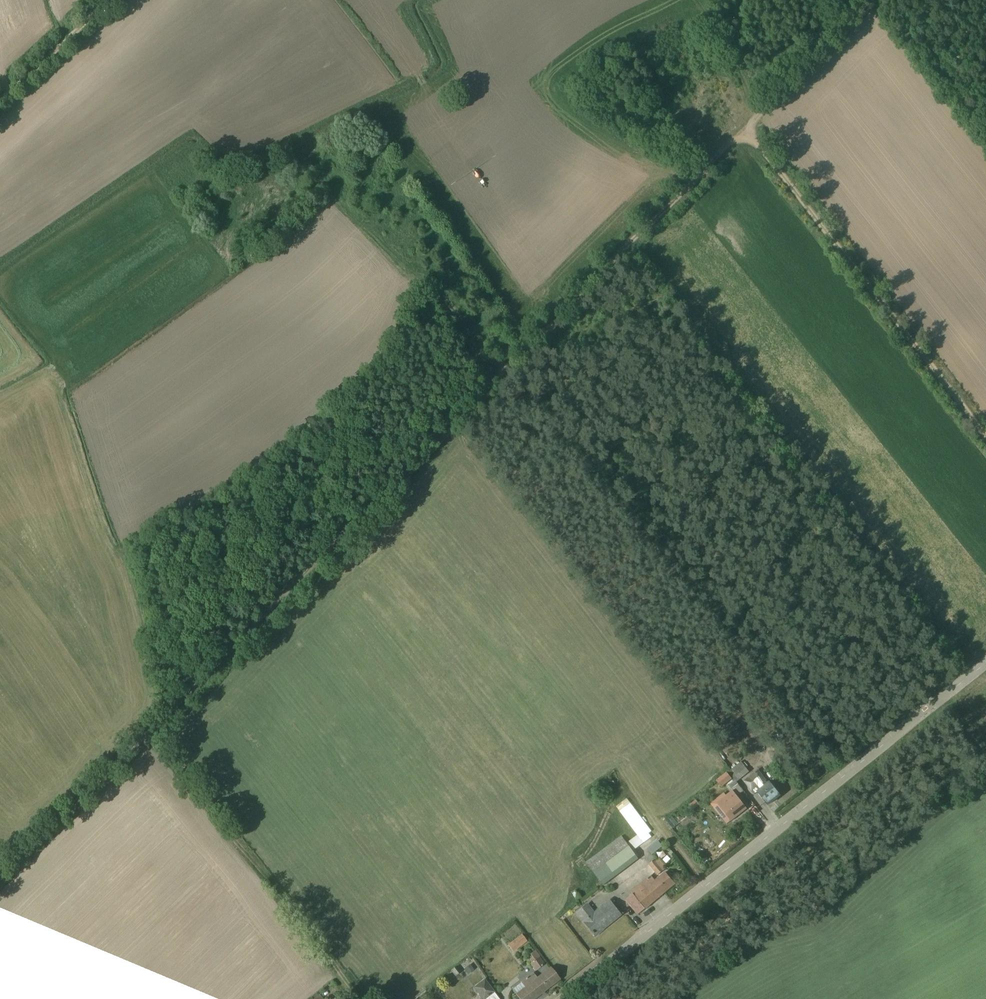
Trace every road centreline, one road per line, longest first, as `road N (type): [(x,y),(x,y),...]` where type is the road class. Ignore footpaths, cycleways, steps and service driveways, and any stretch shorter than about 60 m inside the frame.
road 1 (track): [(985,437),(746,130),(0,880)]
road 2 (tertiary): [(566,998),(985,663)]
road 3 (track): [(361,998),(151,733)]
road 4 (track): [(746,130),(874,0)]
road 5 (track): [(176,707),(132,549)]
road 6 (track): [(0,103),(112,0)]
road 7 (track): [(759,117),(728,46),(694,2)]

